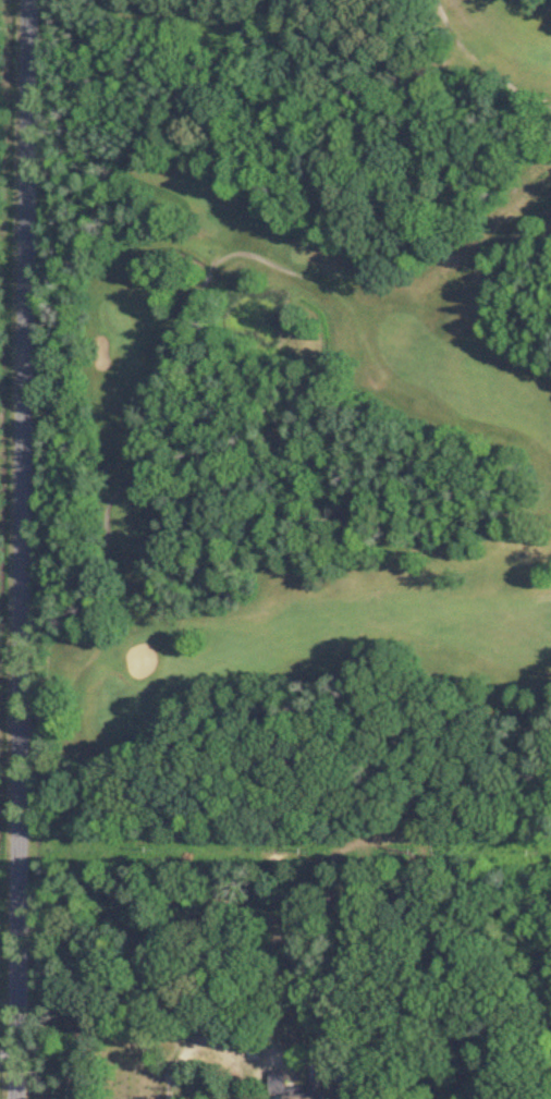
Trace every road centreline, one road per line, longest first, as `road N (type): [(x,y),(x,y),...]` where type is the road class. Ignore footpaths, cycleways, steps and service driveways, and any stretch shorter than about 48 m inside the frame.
road 1 (residential): [(13,1098),(25,0)]

